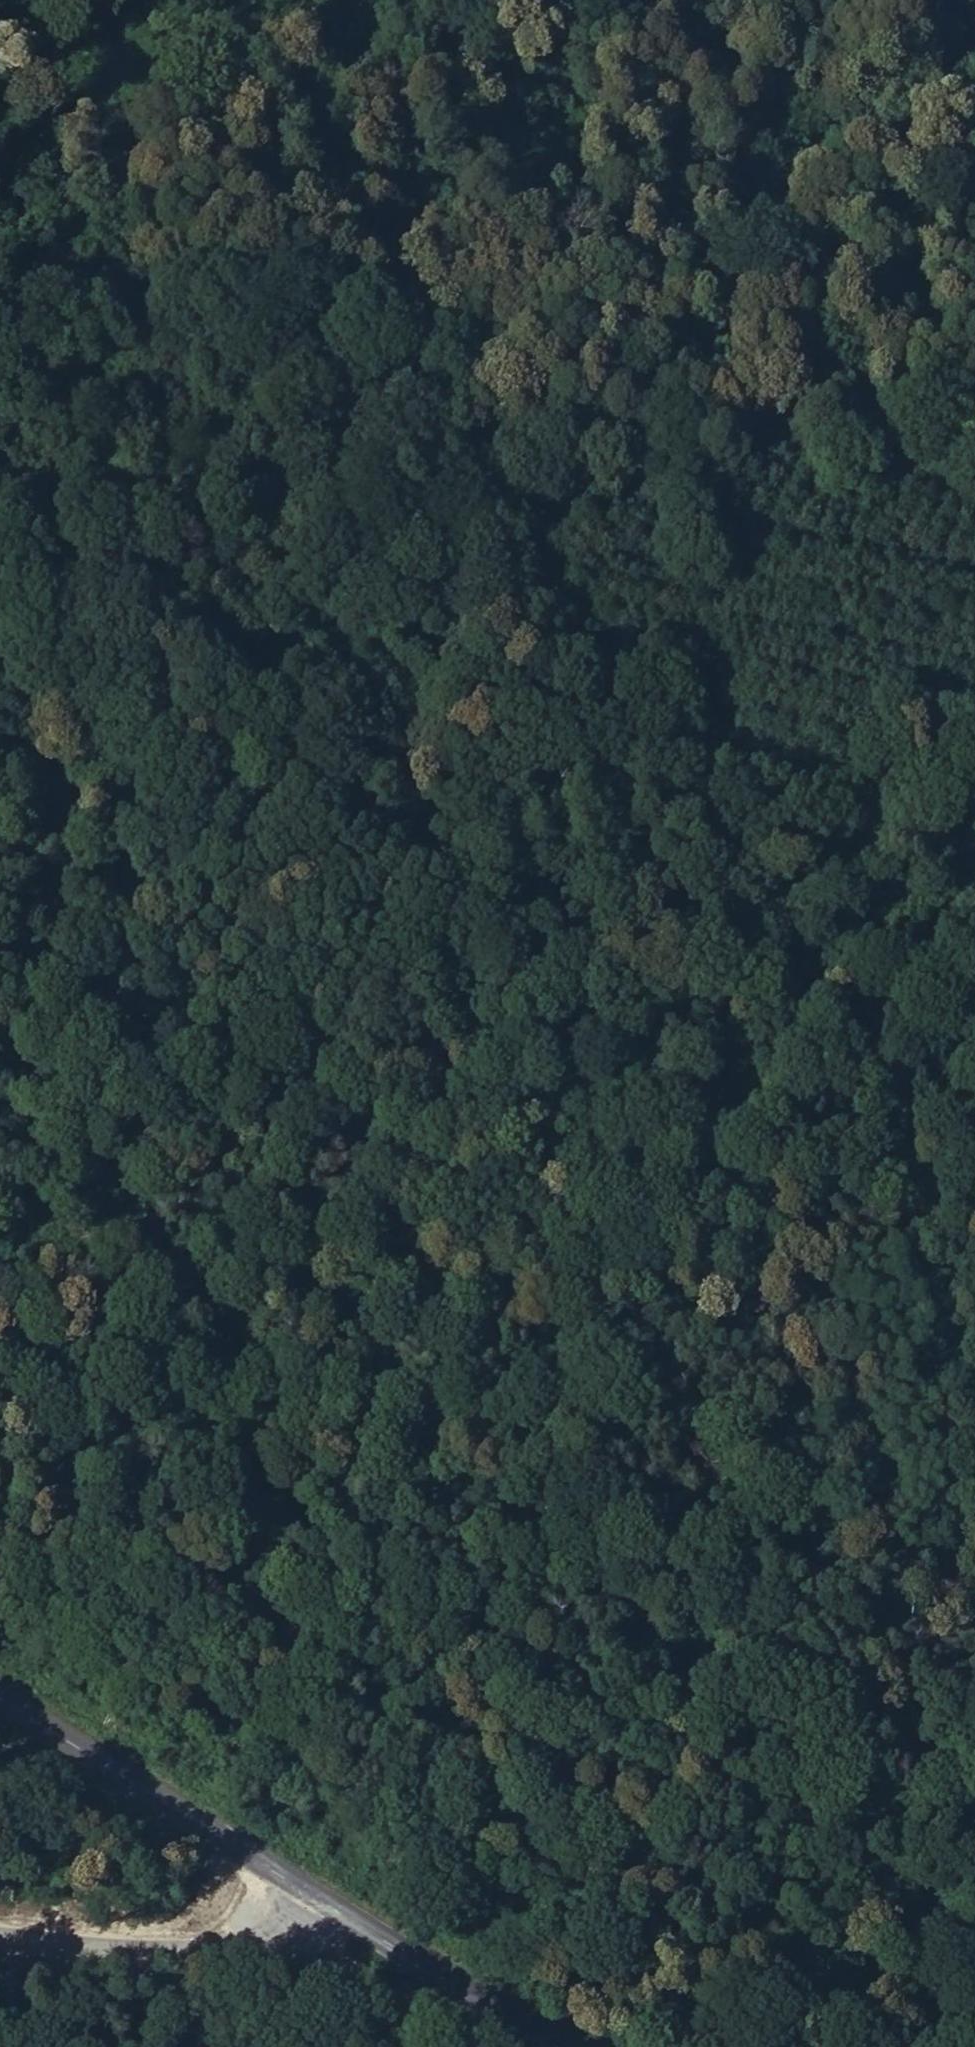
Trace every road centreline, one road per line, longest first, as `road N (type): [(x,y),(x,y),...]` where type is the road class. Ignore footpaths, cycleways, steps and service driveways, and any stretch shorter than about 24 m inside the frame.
road 1 (tertiary): [(556,2046),(0,1691)]

